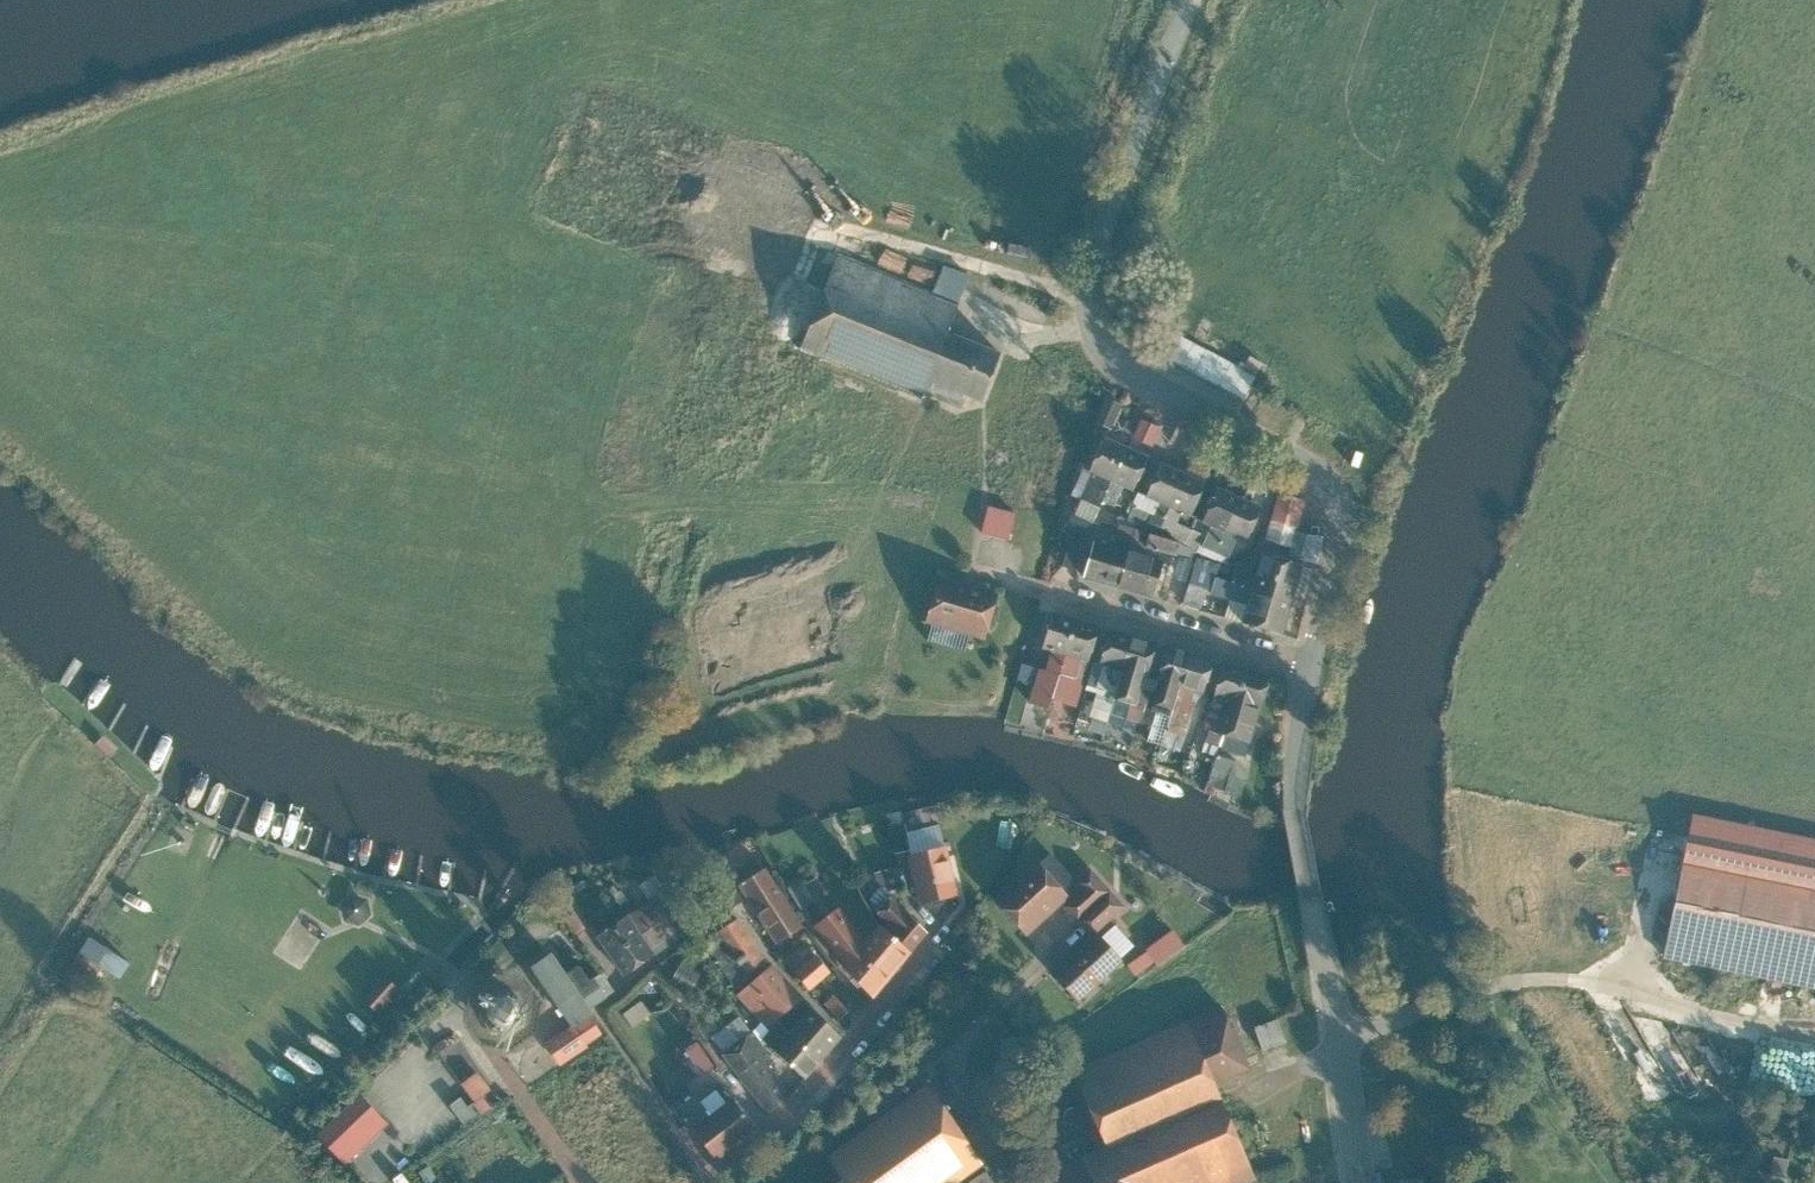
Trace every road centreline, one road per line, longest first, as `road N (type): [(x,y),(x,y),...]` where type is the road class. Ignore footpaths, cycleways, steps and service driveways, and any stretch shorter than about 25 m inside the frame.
road 1 (residential): [(1190,10),(1070,2),(106,280),(95,316),(336,557),(424,561),(711,505),(1004,422),(1042,337),(1088,319)]
road 2 (residential): [(1360,1173),(1295,805),(1313,660)]
road 3 (residential): [(1313,660),(1344,544),(1334,487),(1315,468),(1115,362),(1088,319)]
road 4 (residential): [(1088,319),(1091,267),(1190,10)]
road 5 (residential): [(1313,660),(1045,587)]

